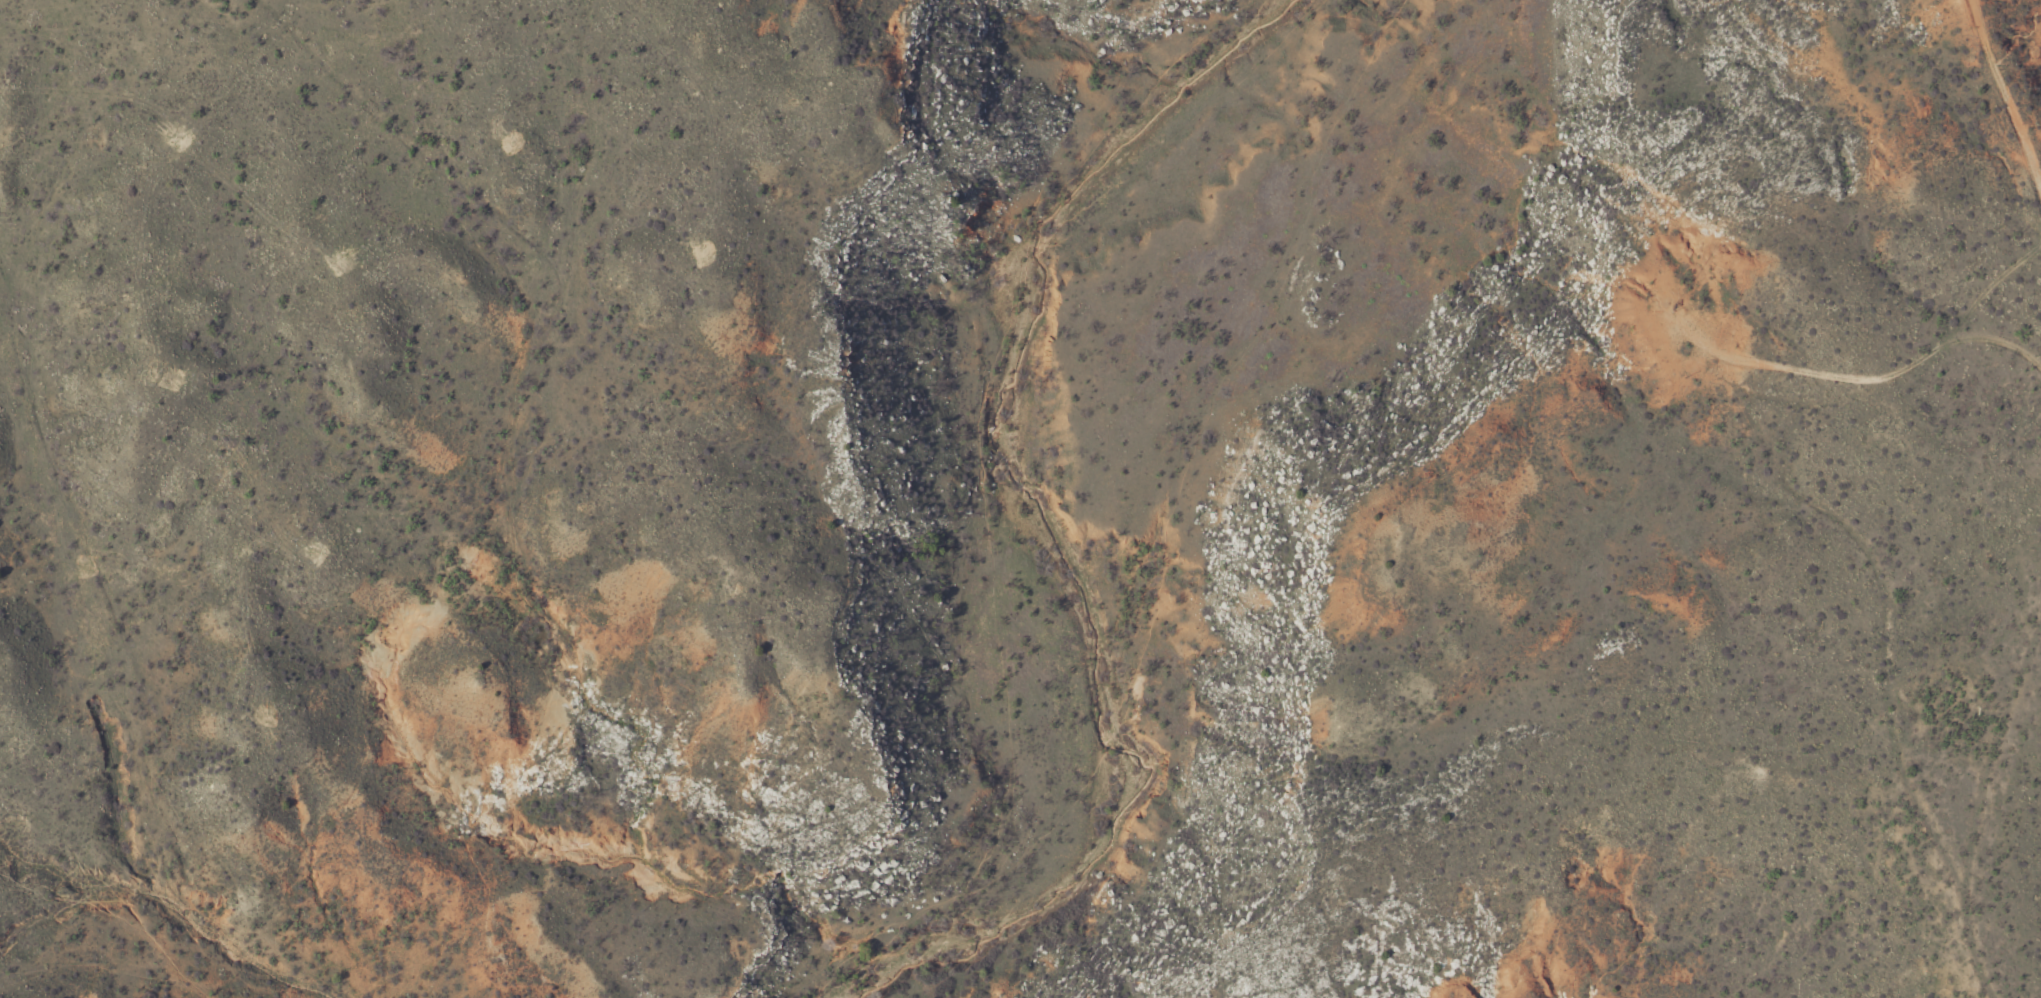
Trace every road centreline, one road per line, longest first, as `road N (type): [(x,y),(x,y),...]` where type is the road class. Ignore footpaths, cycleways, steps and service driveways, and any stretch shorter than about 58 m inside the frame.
road 1 (track): [(2040,132),(1987,45),(1987,0)]

